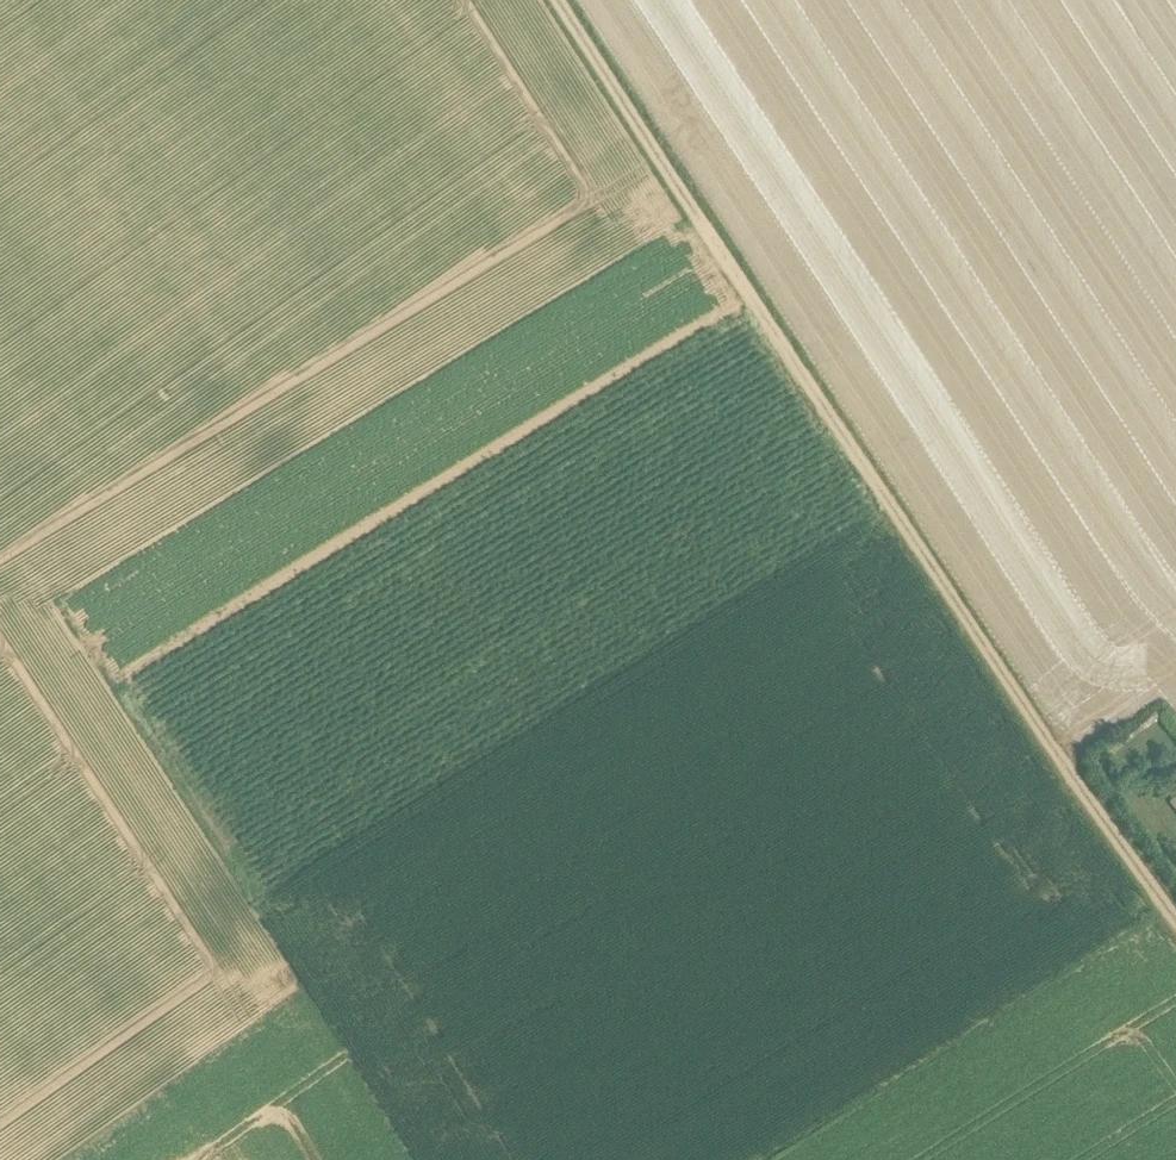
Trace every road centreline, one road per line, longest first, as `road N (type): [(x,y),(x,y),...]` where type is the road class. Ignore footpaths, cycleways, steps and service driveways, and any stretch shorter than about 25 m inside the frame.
road 1 (track): [(1175,921),(727,268),(561,0)]

